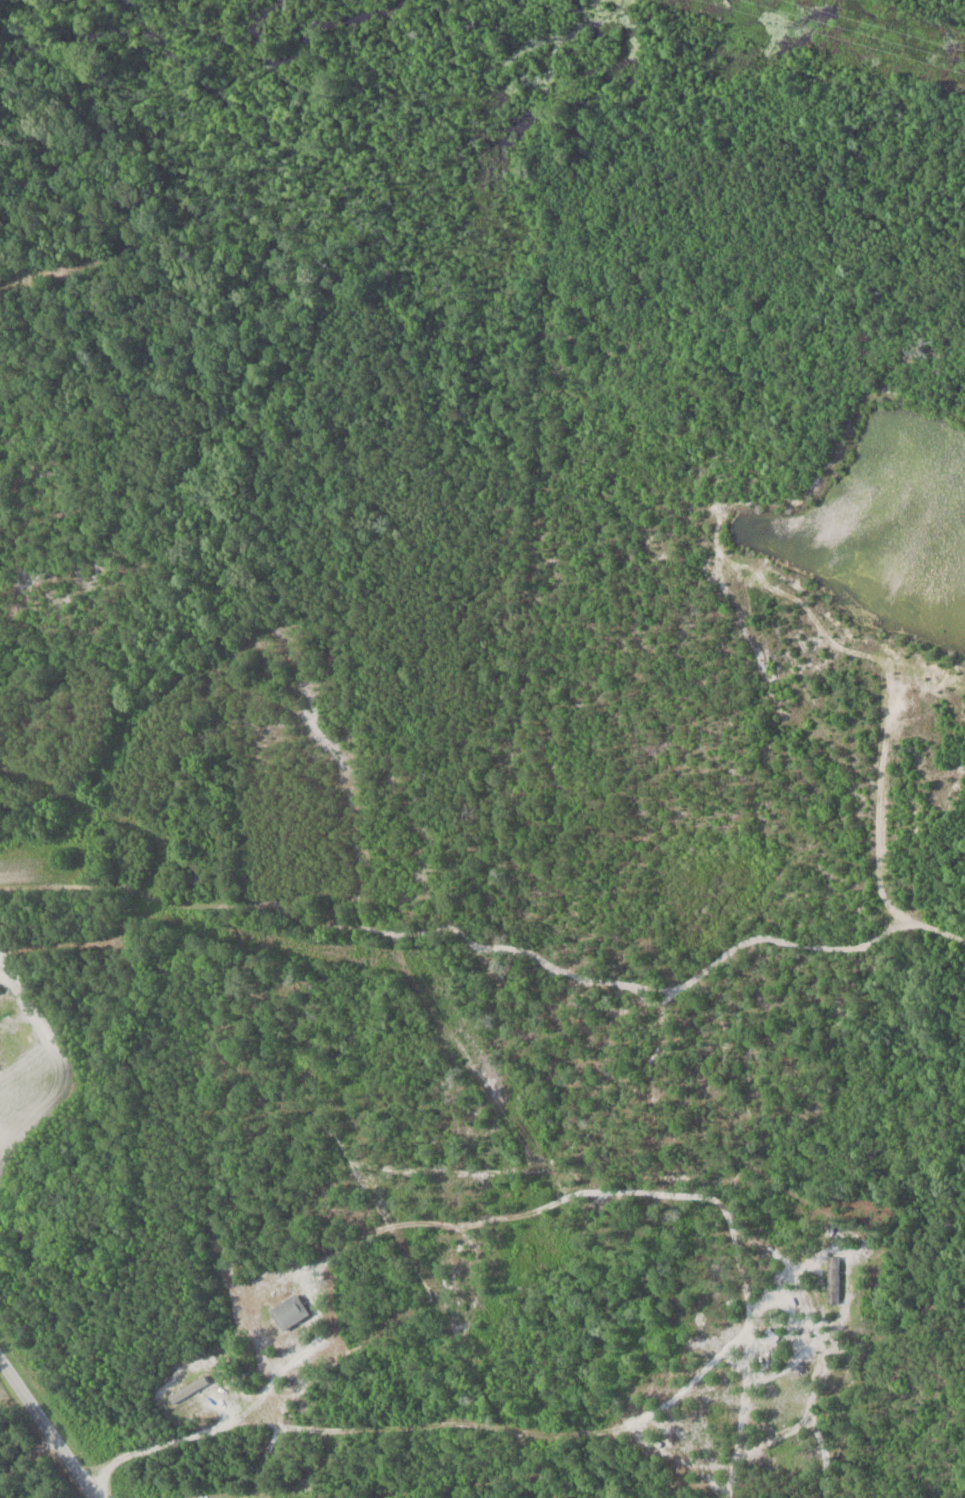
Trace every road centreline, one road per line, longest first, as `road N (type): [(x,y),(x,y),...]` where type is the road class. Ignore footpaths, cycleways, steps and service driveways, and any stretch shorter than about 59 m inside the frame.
road 1 (residential): [(0,893),(922,962),(964,1002)]
road 2 (residential): [(0,661),(58,632),(181,614)]
road 3 (tertiary): [(96,1497),(0,1358)]

